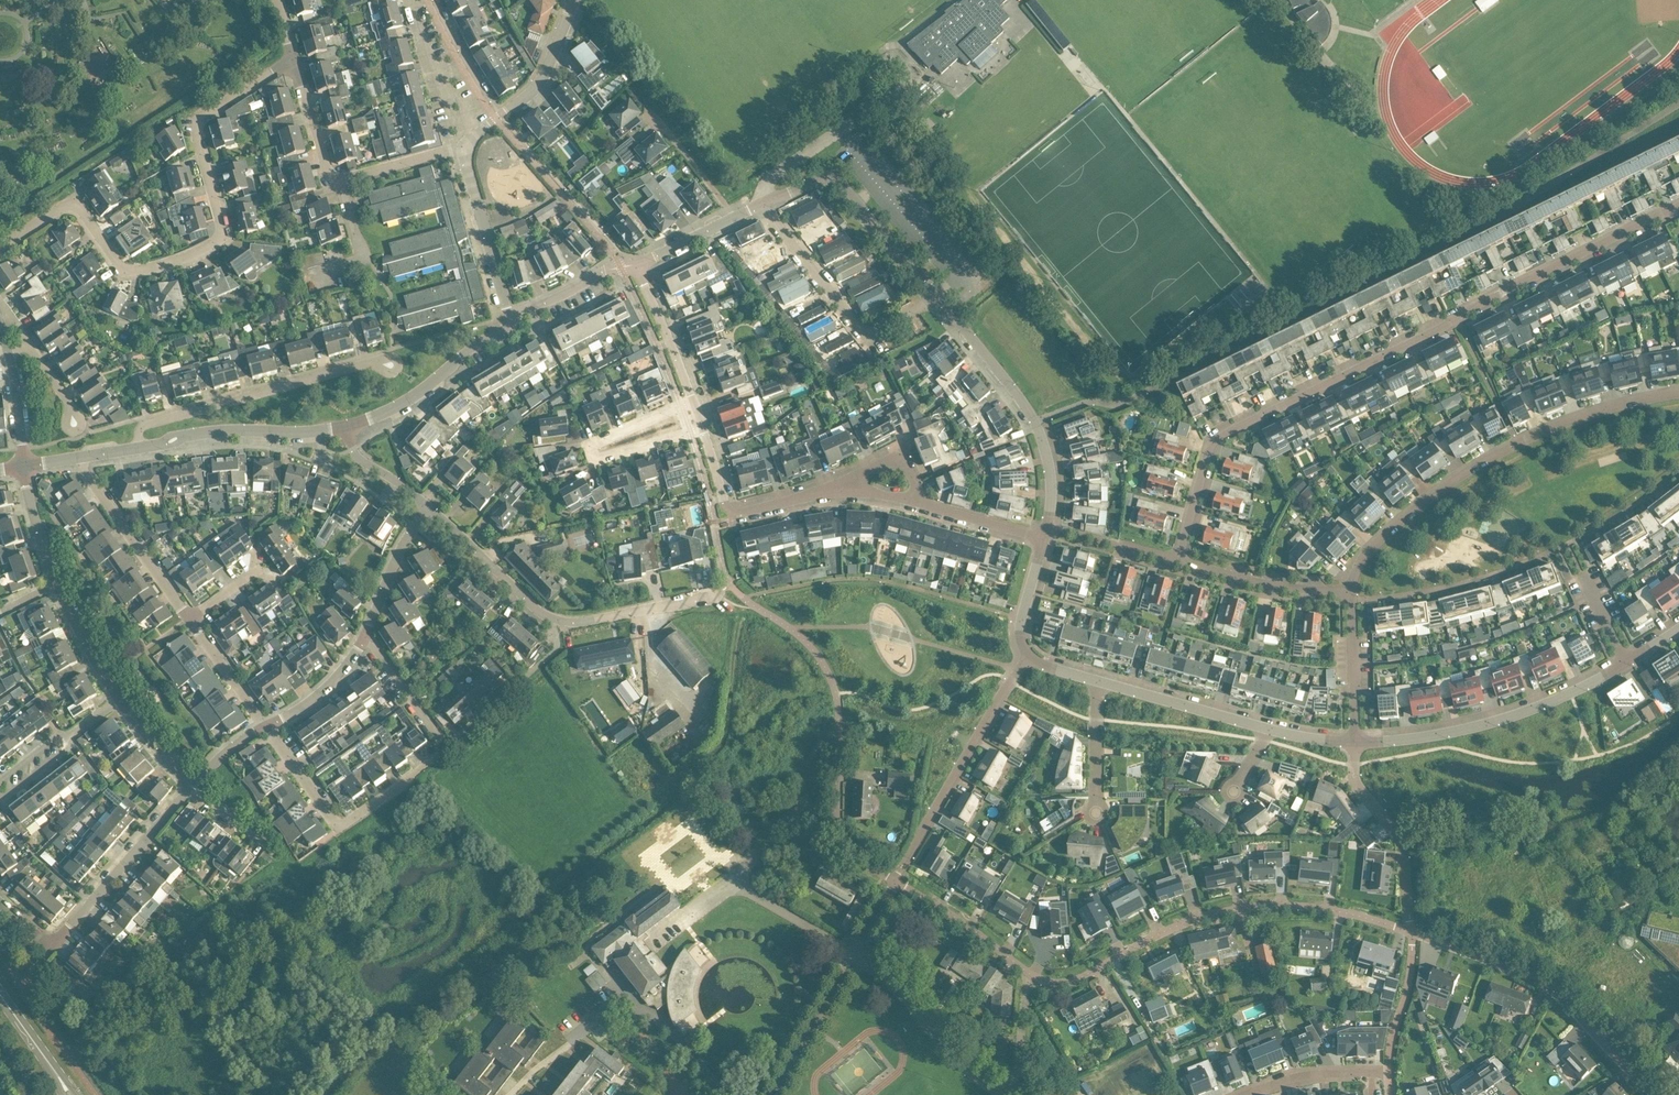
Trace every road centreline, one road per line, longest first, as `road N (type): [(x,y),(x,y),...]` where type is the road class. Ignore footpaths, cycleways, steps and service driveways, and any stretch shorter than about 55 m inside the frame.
road 1 (residential): [(1654,1094),(1543,984),(1345,913),(1234,909),(1172,928),(1076,980),(1032,975)]
road 2 (residential): [(1678,206),(1218,438),(1177,560)]
road 3 (residential): [(0,247),(70,205),(130,271),(213,243),(222,230),(198,121),(294,58)]
road 4 (residential): [(1044,539),(1051,491),(1035,422),(915,266),(831,177)]
road 5 (residential): [(1351,591),(1359,565),(1389,532),(1491,458),(1577,419),(1678,393)]
road 6 (residential): [(1626,663),(1480,725),(1355,741)]
road 7 (unclassified): [(510,1094),(607,1015),(632,1006),(674,1031),(725,1094)]
road 8 (residential): [(140,448),(142,426),(368,363),(389,365)]
road 9 (residential): [(336,823),(444,747),(366,635)]
road 10 (residential): [(1029,658),(902,866)]
road 11 (residential): [(635,265),(831,177)]
road 12 (residential): [(52,942),(180,801),(189,781)]
road 13 (residential): [(140,448),(223,431),(348,426)]
road 14 (residential): [(348,426),(409,401),(483,340),(507,332),(509,317)]
road 15 (residential): [(190,619),(77,458)]
road 16 (unclassified): [(984,1094),(955,1075),(854,952)]
road 17 (residential): [(466,148),(538,84),(572,0)]
road 18 (residential): [(1355,741),(1359,785),(1403,842),(1409,911)]
road 19 (residential): [(896,882),(853,853),(839,832),(839,730)]
road 20 (residential): [(1177,560),(1255,582),(1351,591)]
road 21 (residential): [(1267,728),(1098,681)]
road 22 (residential): [(509,317),(466,148)]
road 23 (residential): [(1246,1094),(1305,1075),(1390,1073),(1391,1094)]
road 24 (residential): [(553,619),(585,622),(716,596)]
road 25 (residential): [(430,508),(553,619)]
road 26 (residential): [(1032,975),(896,882)]
road 27 (unclassified): [(773,1094),(854,952)]
road 28 (residential): [(696,411),(635,265)]
road 29 (residential): [(1351,591),(1355,741)]
road 30 (residential): [(366,635),(398,557),(430,508)]
road 31 (unclassified): [(854,952),(732,882)]
road 32 (residential): [(266,727),(331,684),(366,635)]
road 33 (residential): [(509,317),(635,265)]
road 34 (residential): [(345,179),(325,165),(294,58)]
road 35 (residential): [(266,727),(190,619)]
road 36 (residential): [(917,503),(1044,539)]
road 37 (residential): [(1097,813),(1098,681)]
road 38 (residential): [(120,698),(57,584)]
road 39 (residential): [(345,179),(466,148)]
road 40 (residential): [(1029,658),(1020,631),(1044,539)]
road 41 (residential): [(57,584),(25,466)]
road 42 (residential): [(348,426),(357,457),(430,508)]
road 43 (residential): [(1032,975),(1014,1094)]

